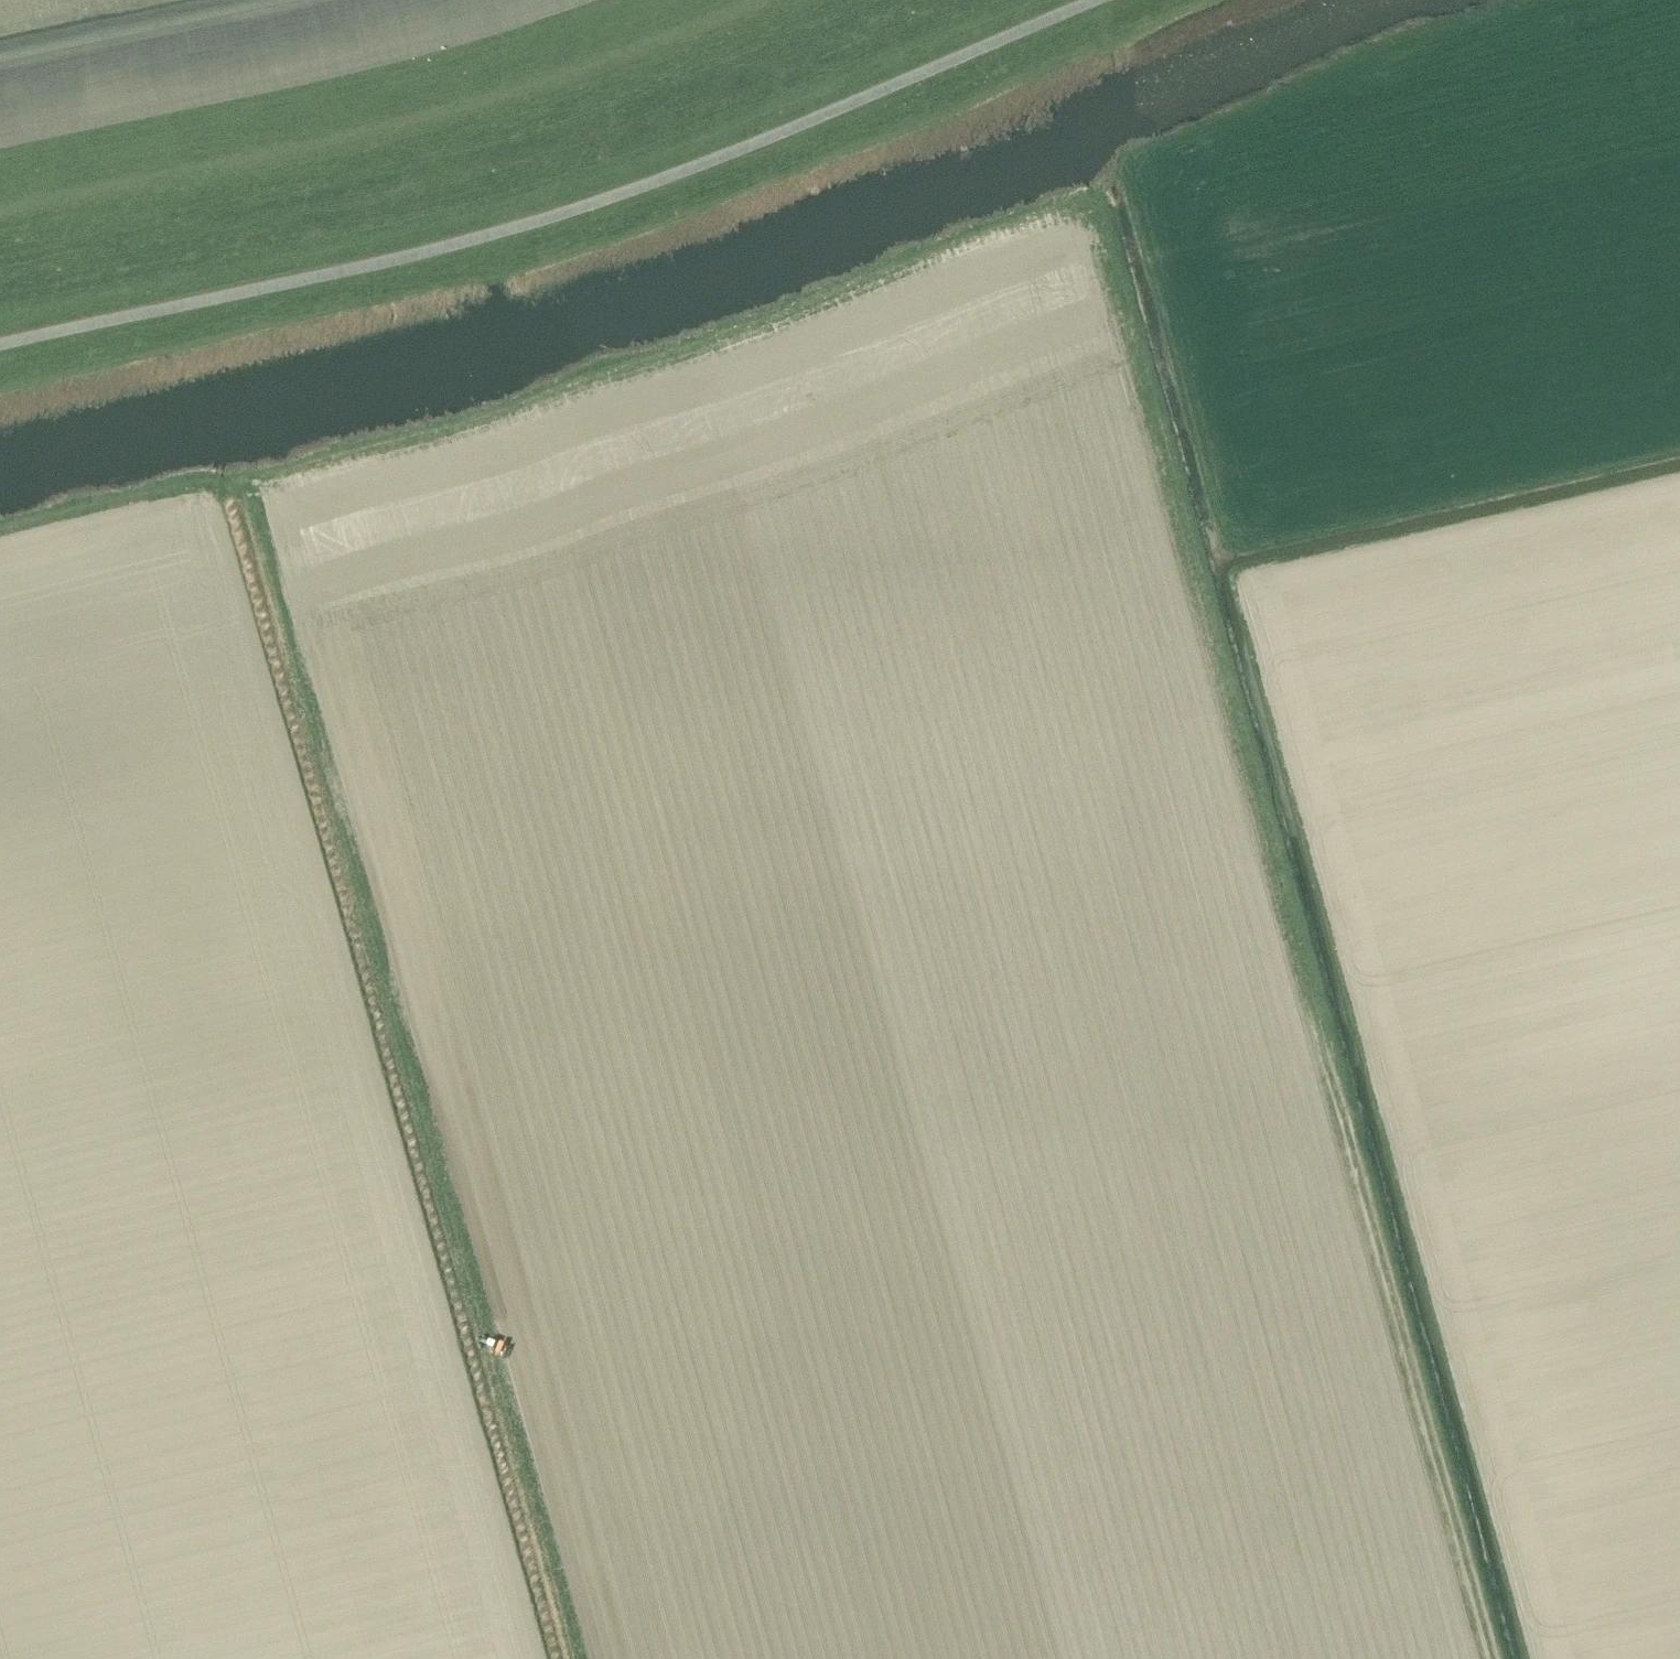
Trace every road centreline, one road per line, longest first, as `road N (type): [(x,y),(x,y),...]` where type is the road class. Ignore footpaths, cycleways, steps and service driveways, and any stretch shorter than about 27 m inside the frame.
road 1 (track): [(0,136),(335,74),(578,0)]

